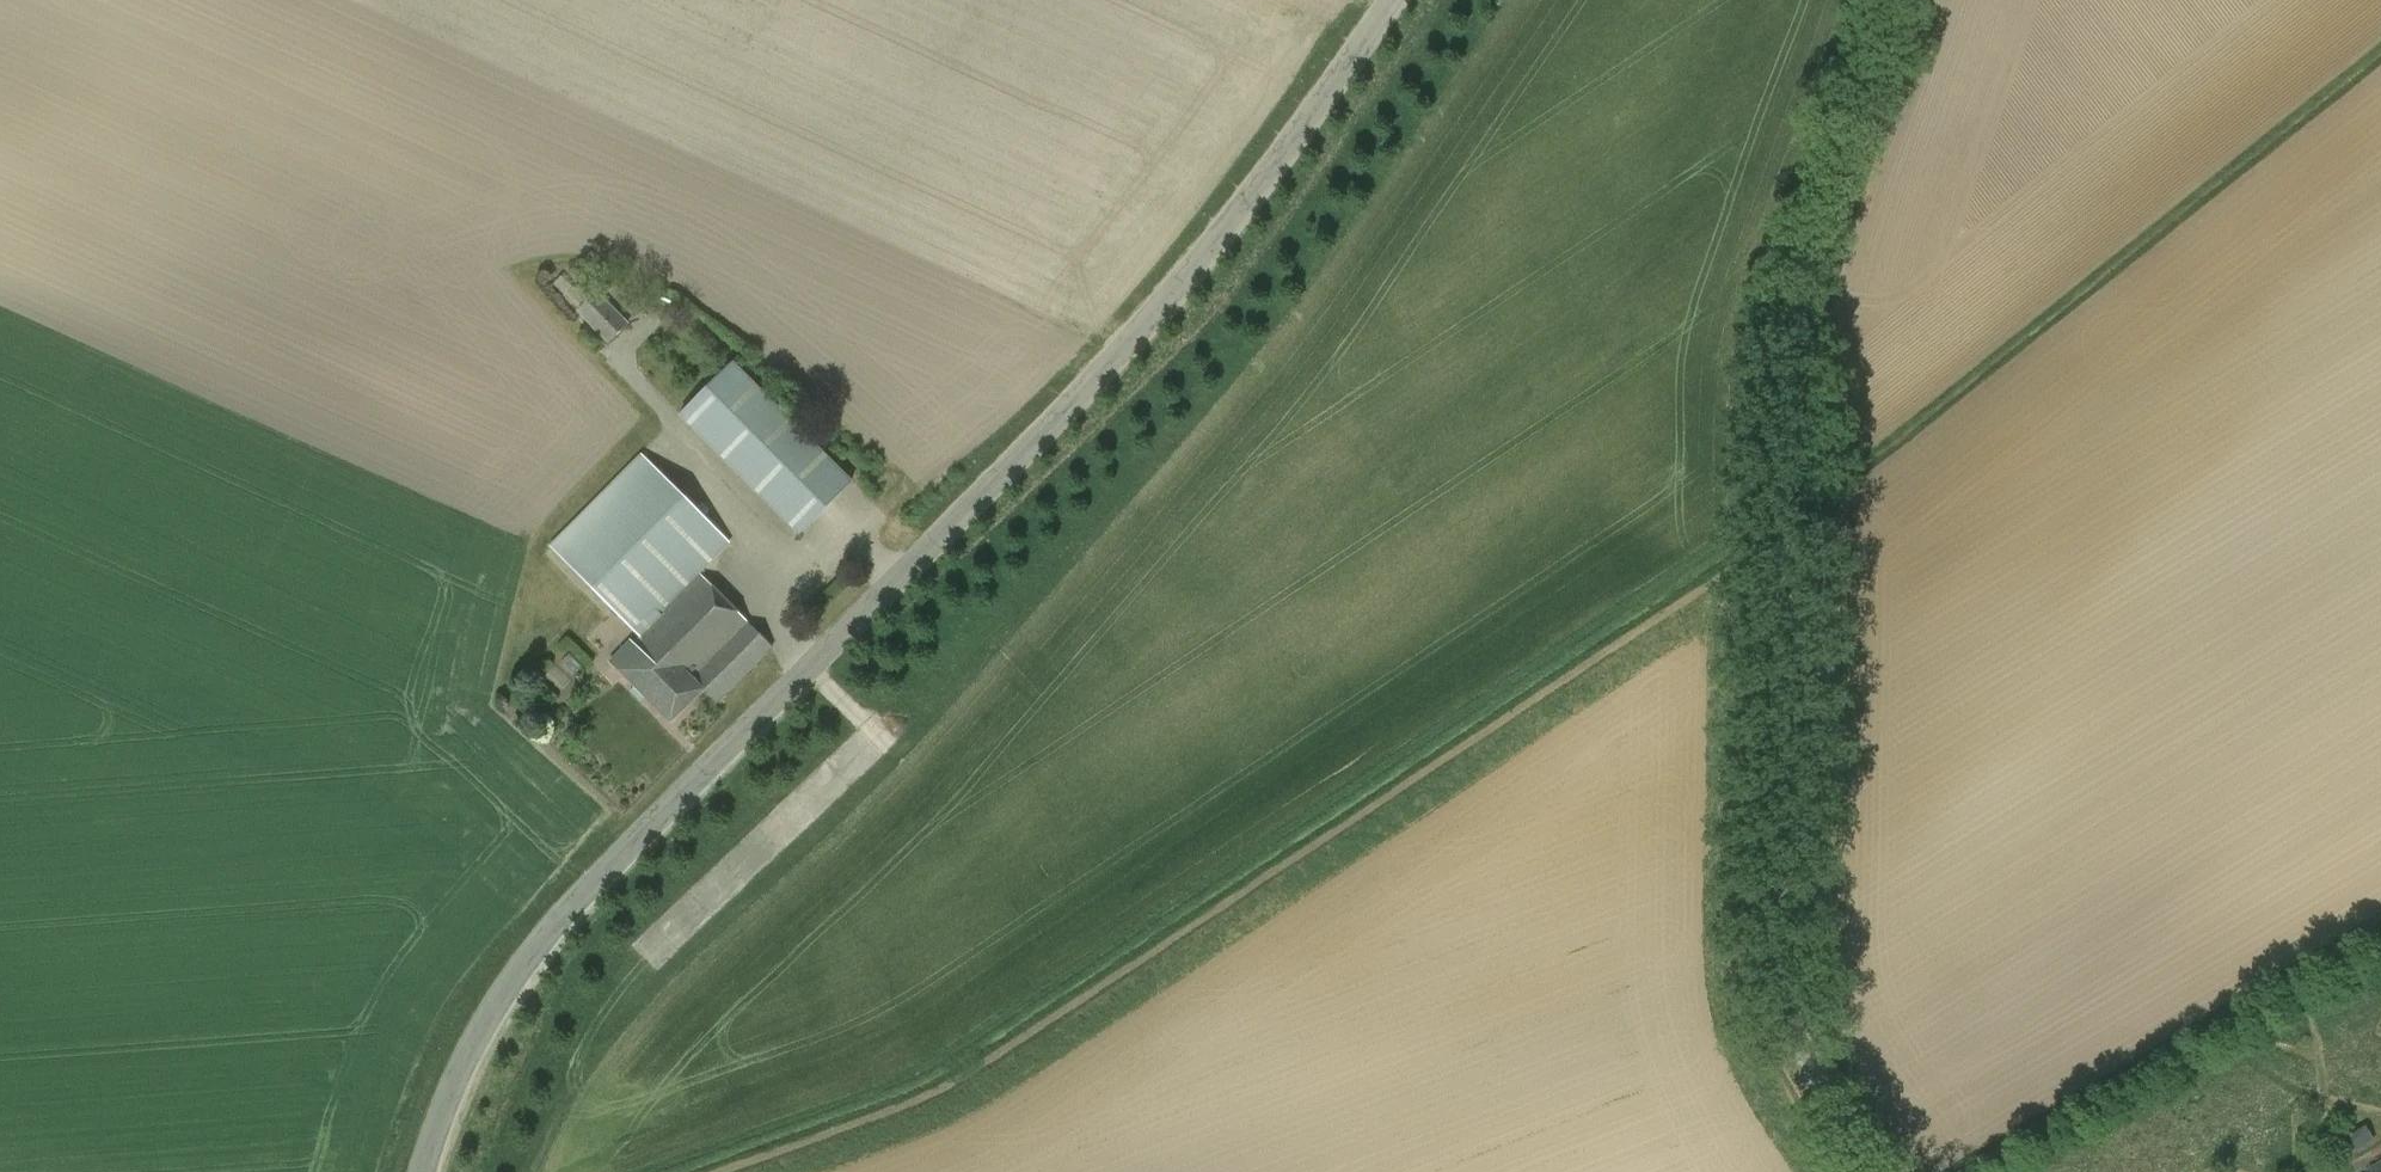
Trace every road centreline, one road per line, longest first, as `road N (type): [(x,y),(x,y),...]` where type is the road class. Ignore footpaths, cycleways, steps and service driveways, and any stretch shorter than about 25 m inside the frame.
road 1 (tertiary): [(422,1171),(432,1133),(519,960),(1135,334),(1270,169),(1391,0)]
road 2 (unclassified): [(1879,1171),(1826,1092),(1785,984),(1780,665),(1795,334),(1907,0)]

